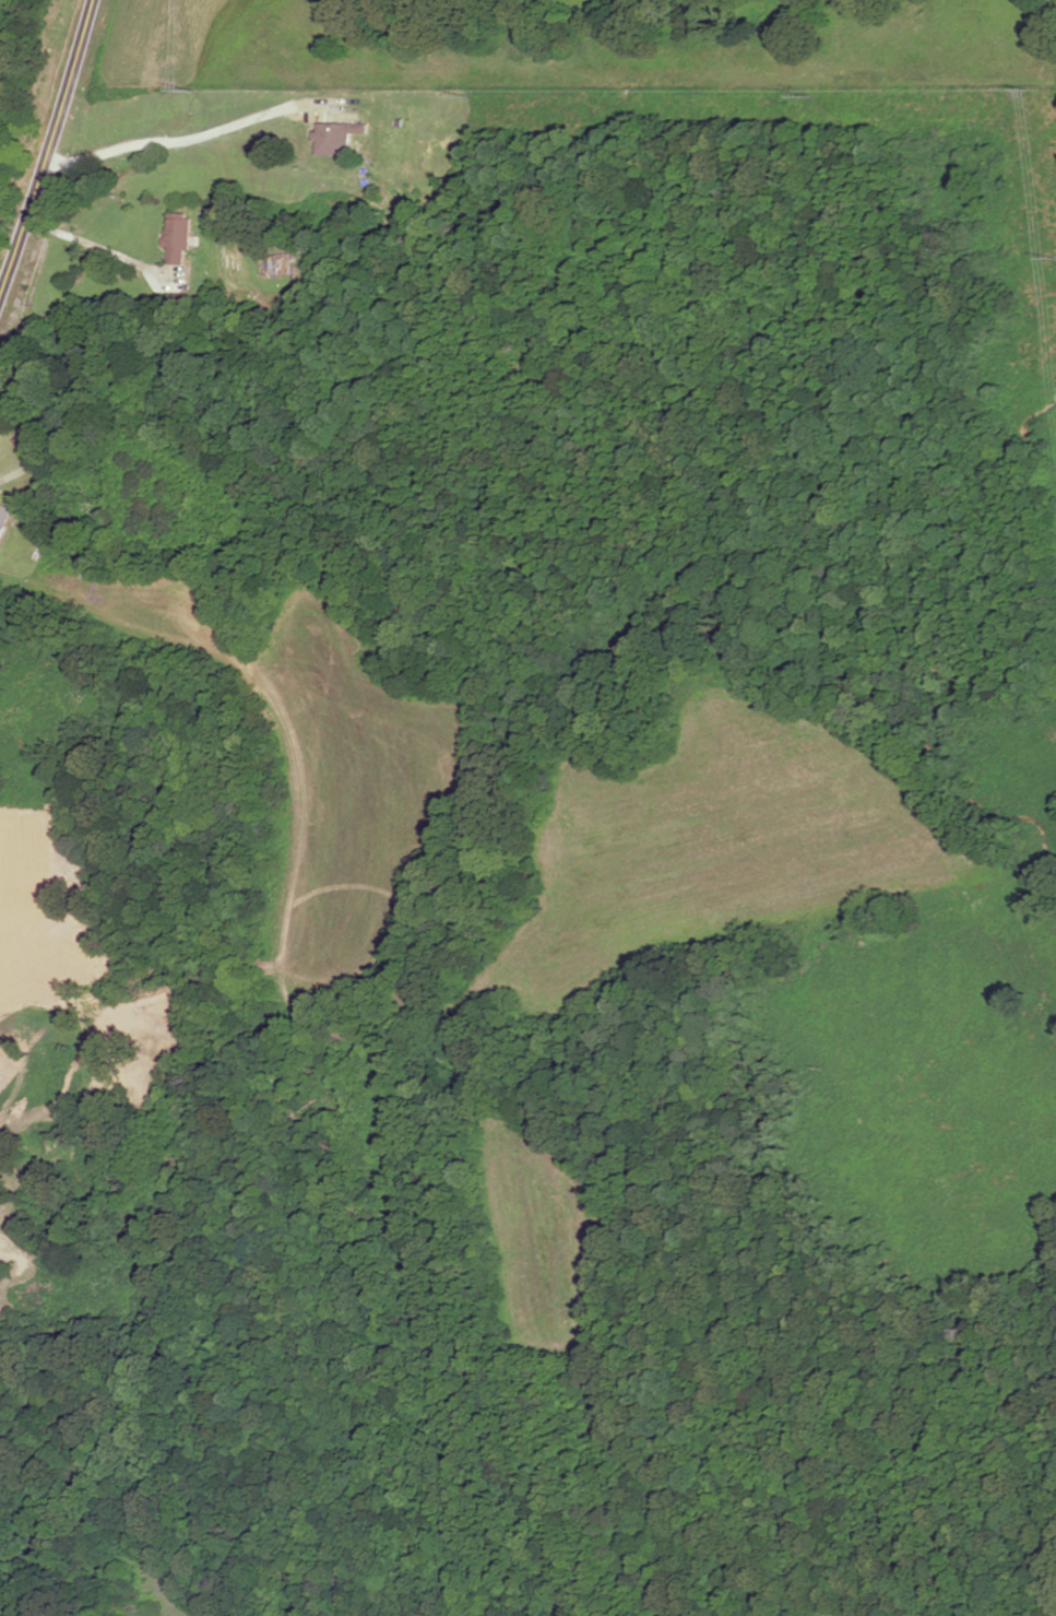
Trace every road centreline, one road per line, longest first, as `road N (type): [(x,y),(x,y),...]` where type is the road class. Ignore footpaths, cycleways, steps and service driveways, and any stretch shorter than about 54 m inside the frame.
road 1 (tertiary): [(0,304),(96,0)]

